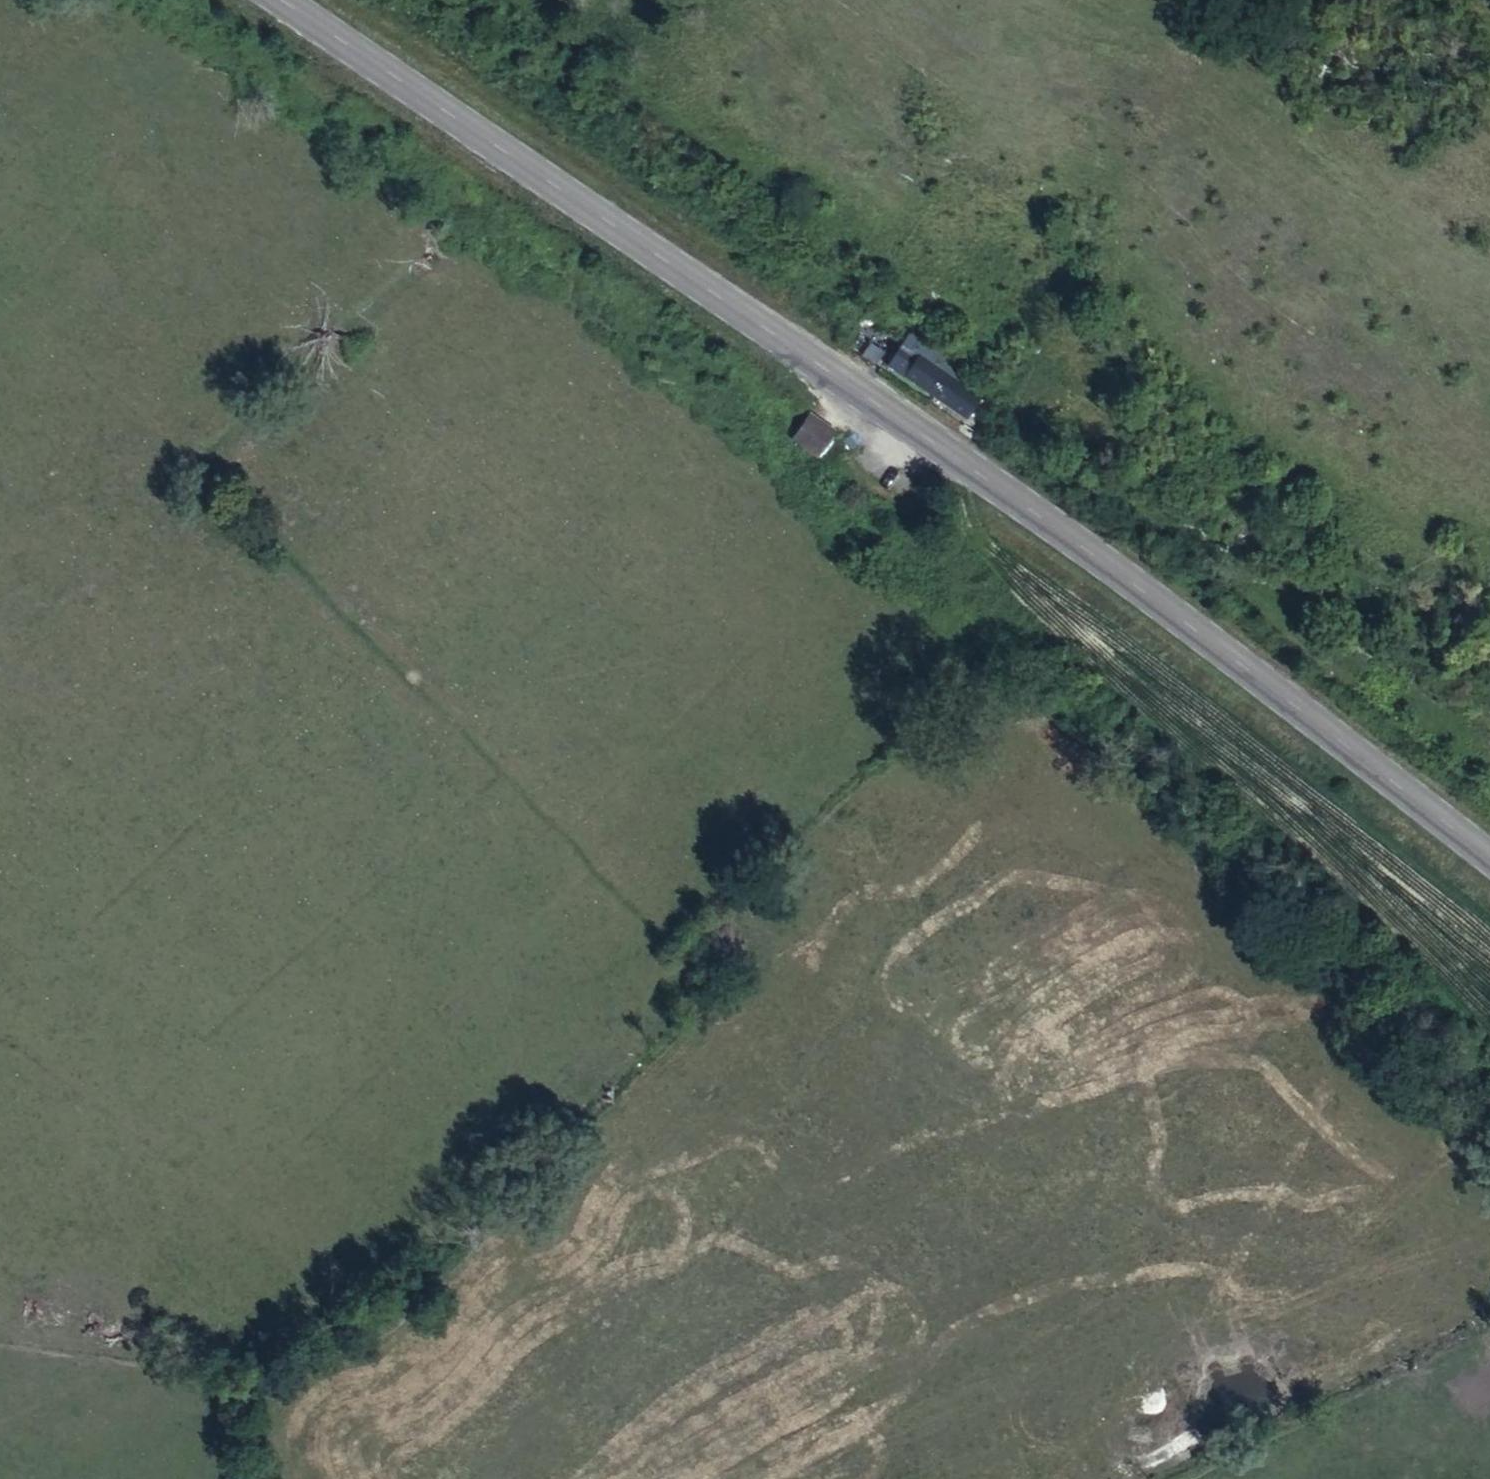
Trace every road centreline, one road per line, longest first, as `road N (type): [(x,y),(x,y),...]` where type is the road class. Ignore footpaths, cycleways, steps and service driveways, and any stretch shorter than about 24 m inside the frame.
road 1 (primary): [(1489,858),(922,435),(282,0)]

